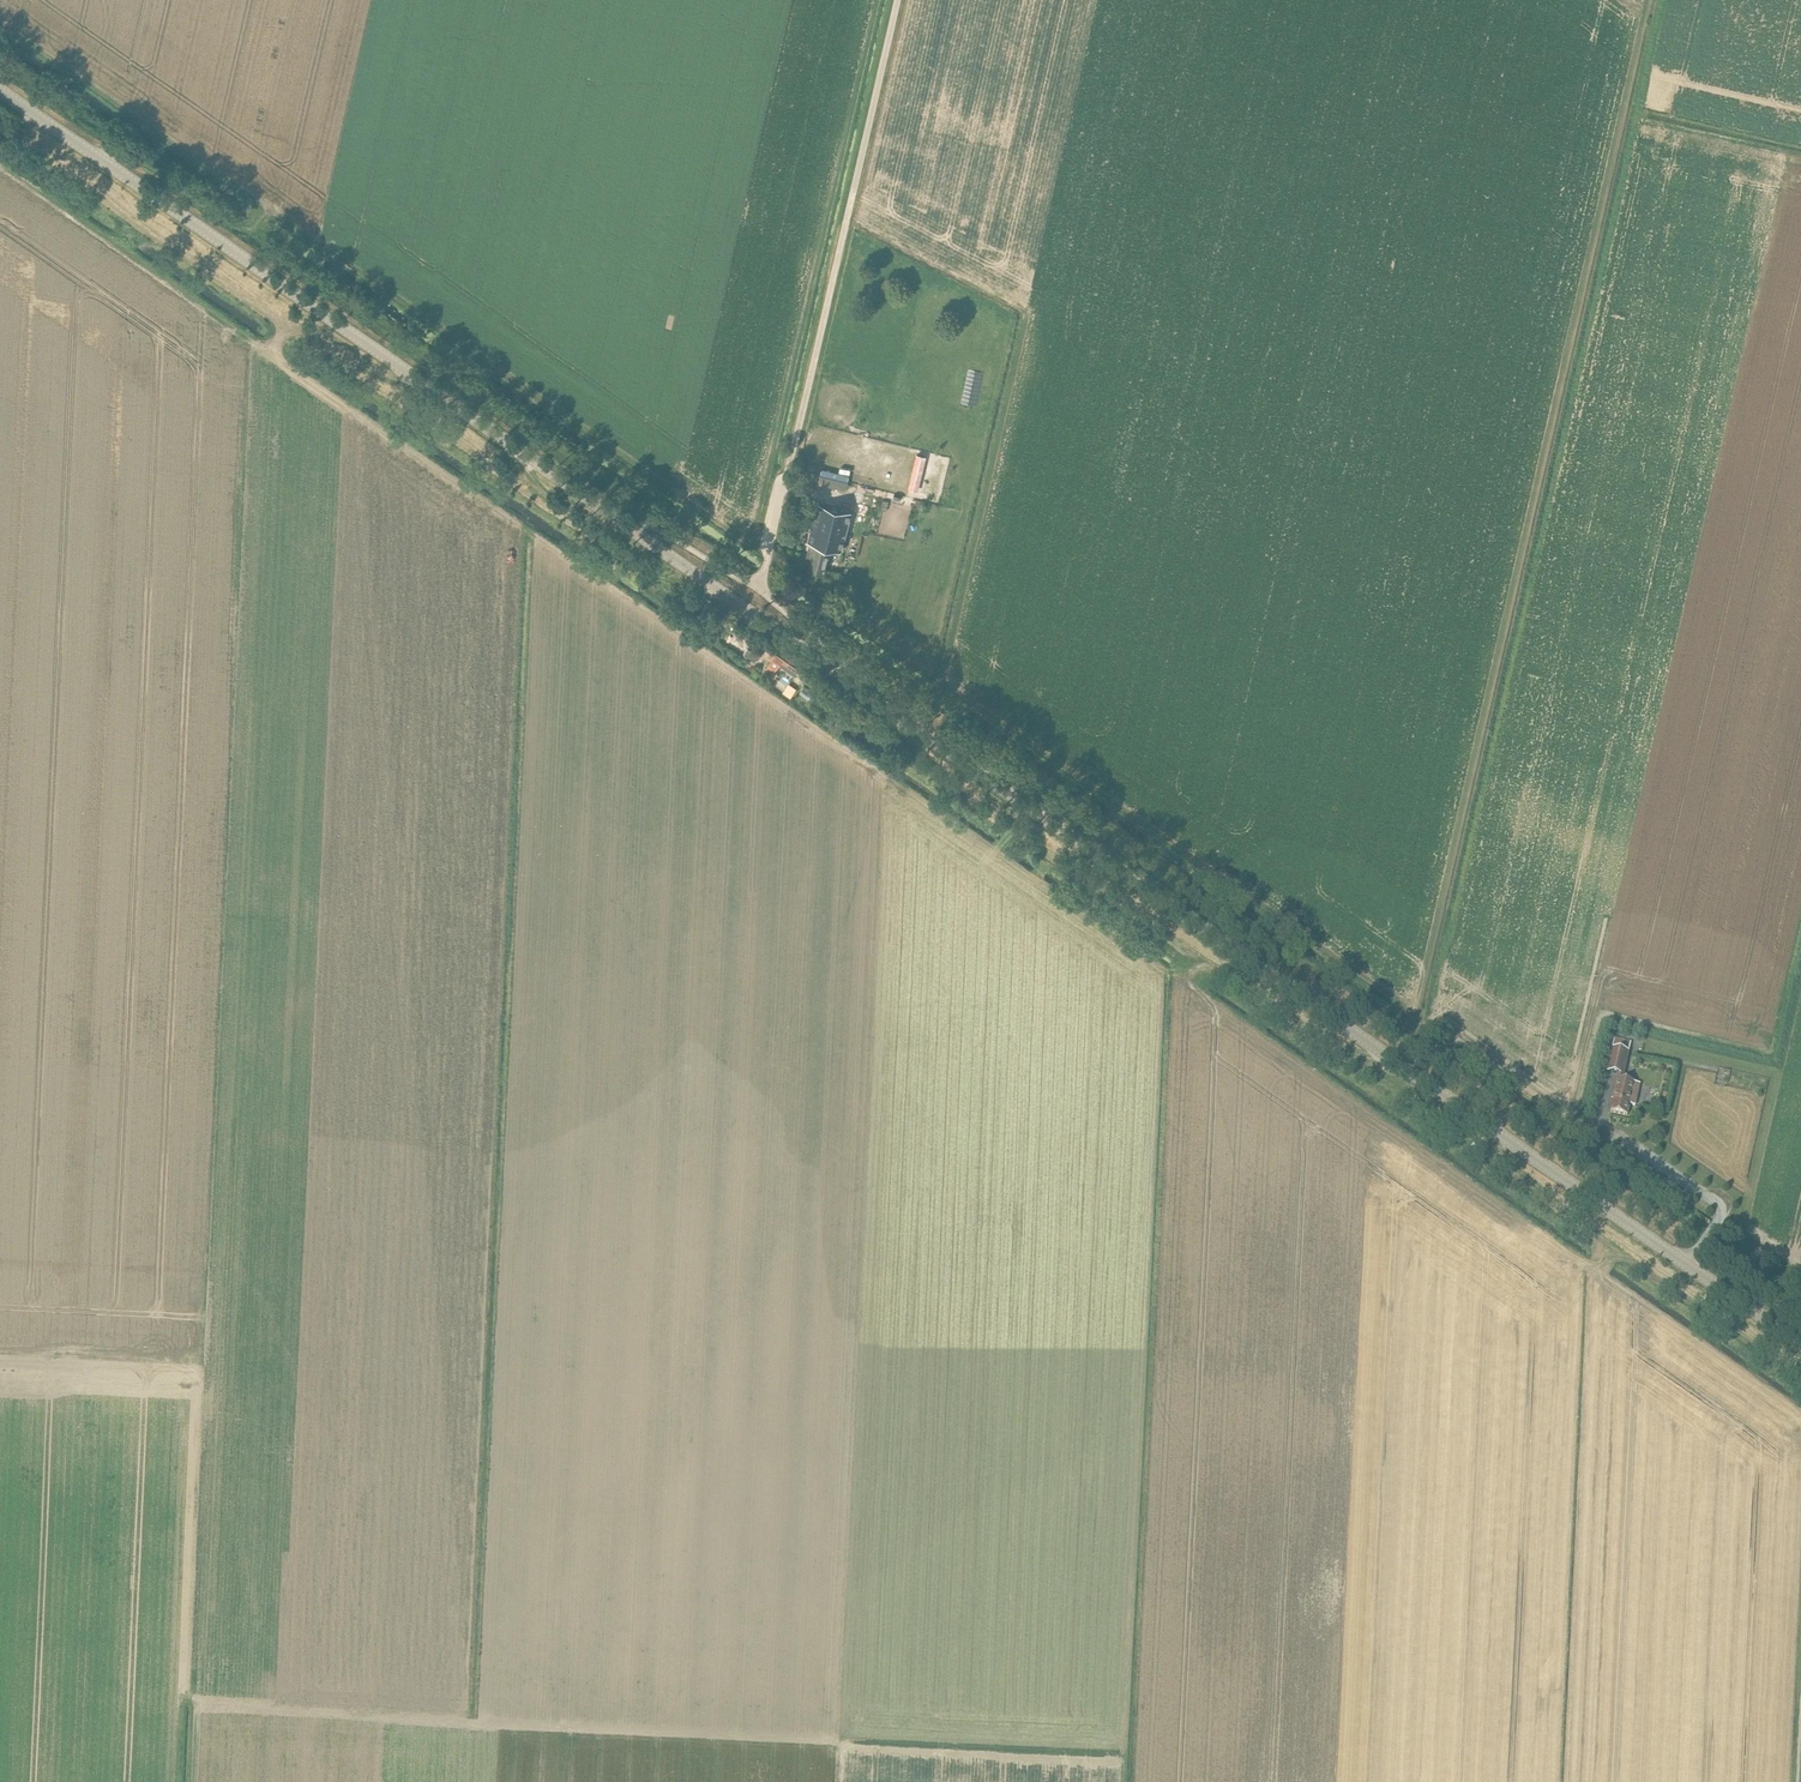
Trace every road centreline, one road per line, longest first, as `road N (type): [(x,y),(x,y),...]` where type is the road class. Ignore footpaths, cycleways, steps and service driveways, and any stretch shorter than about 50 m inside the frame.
road 1 (track): [(602,580),(1593,1272)]
road 2 (track): [(1290,989),(1331,996),(1395,1031),(1419,1027),(1429,1014),(1662,0)]
road 3 (track): [(19,104),(49,149),(122,209),(616,559),(602,580),(269,352)]
road 4 (track): [(943,689),(1573,1118),(1599,1013),(1773,1055),(1800,930)]
road 5 (secondary): [(1800,1345),(853,684)]
road 6 (track): [(1382,1026),(1406,1024),(1415,1009),(1644,18)]
road 7 (secondary): [(608,512),(0,90)]
road 8 (track): [(1397,1063),(1334,1043),(1213,970),(965,794),(915,746),(890,710)]
road 9 (track): [(1025,315),(941,698),(915,698),(836,642),(809,632)]
road 10 (unclassified): [(897,0),(793,445)]
road 11 (track): [(1492,1129),(1511,1164),(1570,1217),(1800,1379)]
road 12 (track): [(0,165),(269,352)]
road 13 (secondary): [(853,684),(608,512)]
road 14 (track): [(1593,1272),(1800,1417)]
road 15 (track): [(205,1369),(0,1362)]
road 16 (track): [(423,383),(287,326),(269,352)]
road 17 (unclassified): [(755,587),(656,529),(608,512)]
road 18 (unclassified): [(755,587),(793,445)]
road 19 (unclassified): [(853,684),(825,647),(755,587)]

